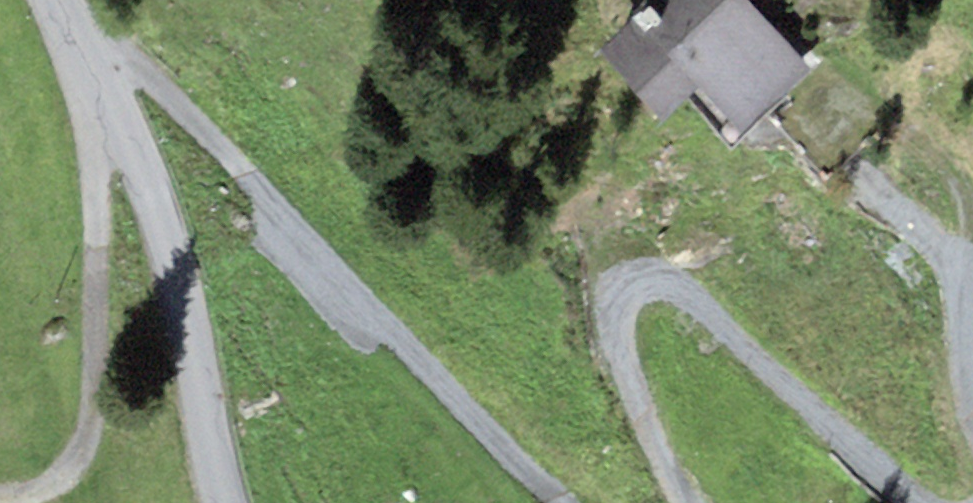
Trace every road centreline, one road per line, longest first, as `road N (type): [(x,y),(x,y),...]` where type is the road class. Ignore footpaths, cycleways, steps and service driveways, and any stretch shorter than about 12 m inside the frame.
road 1 (track): [(43,502),(85,488),(104,445),(110,260),(104,70),(196,128),(555,502)]
road 2 (track): [(695,502),(607,322),(663,283),(909,502)]
road 3 (tertiary): [(68,0),(141,162),(183,300),(223,502)]
road 4 (track): [(972,283),(860,174)]

